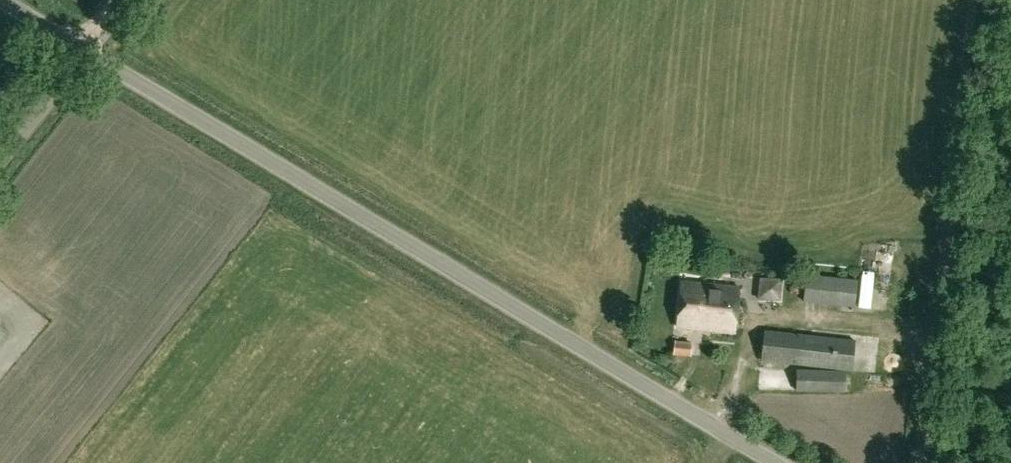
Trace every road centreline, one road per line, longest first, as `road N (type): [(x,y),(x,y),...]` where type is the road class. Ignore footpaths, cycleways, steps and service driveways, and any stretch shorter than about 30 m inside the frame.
road 1 (unclassified): [(774,462),(92,52)]
road 2 (track): [(924,462),(972,0)]
road 3 (unclassified): [(0,162),(92,52)]

